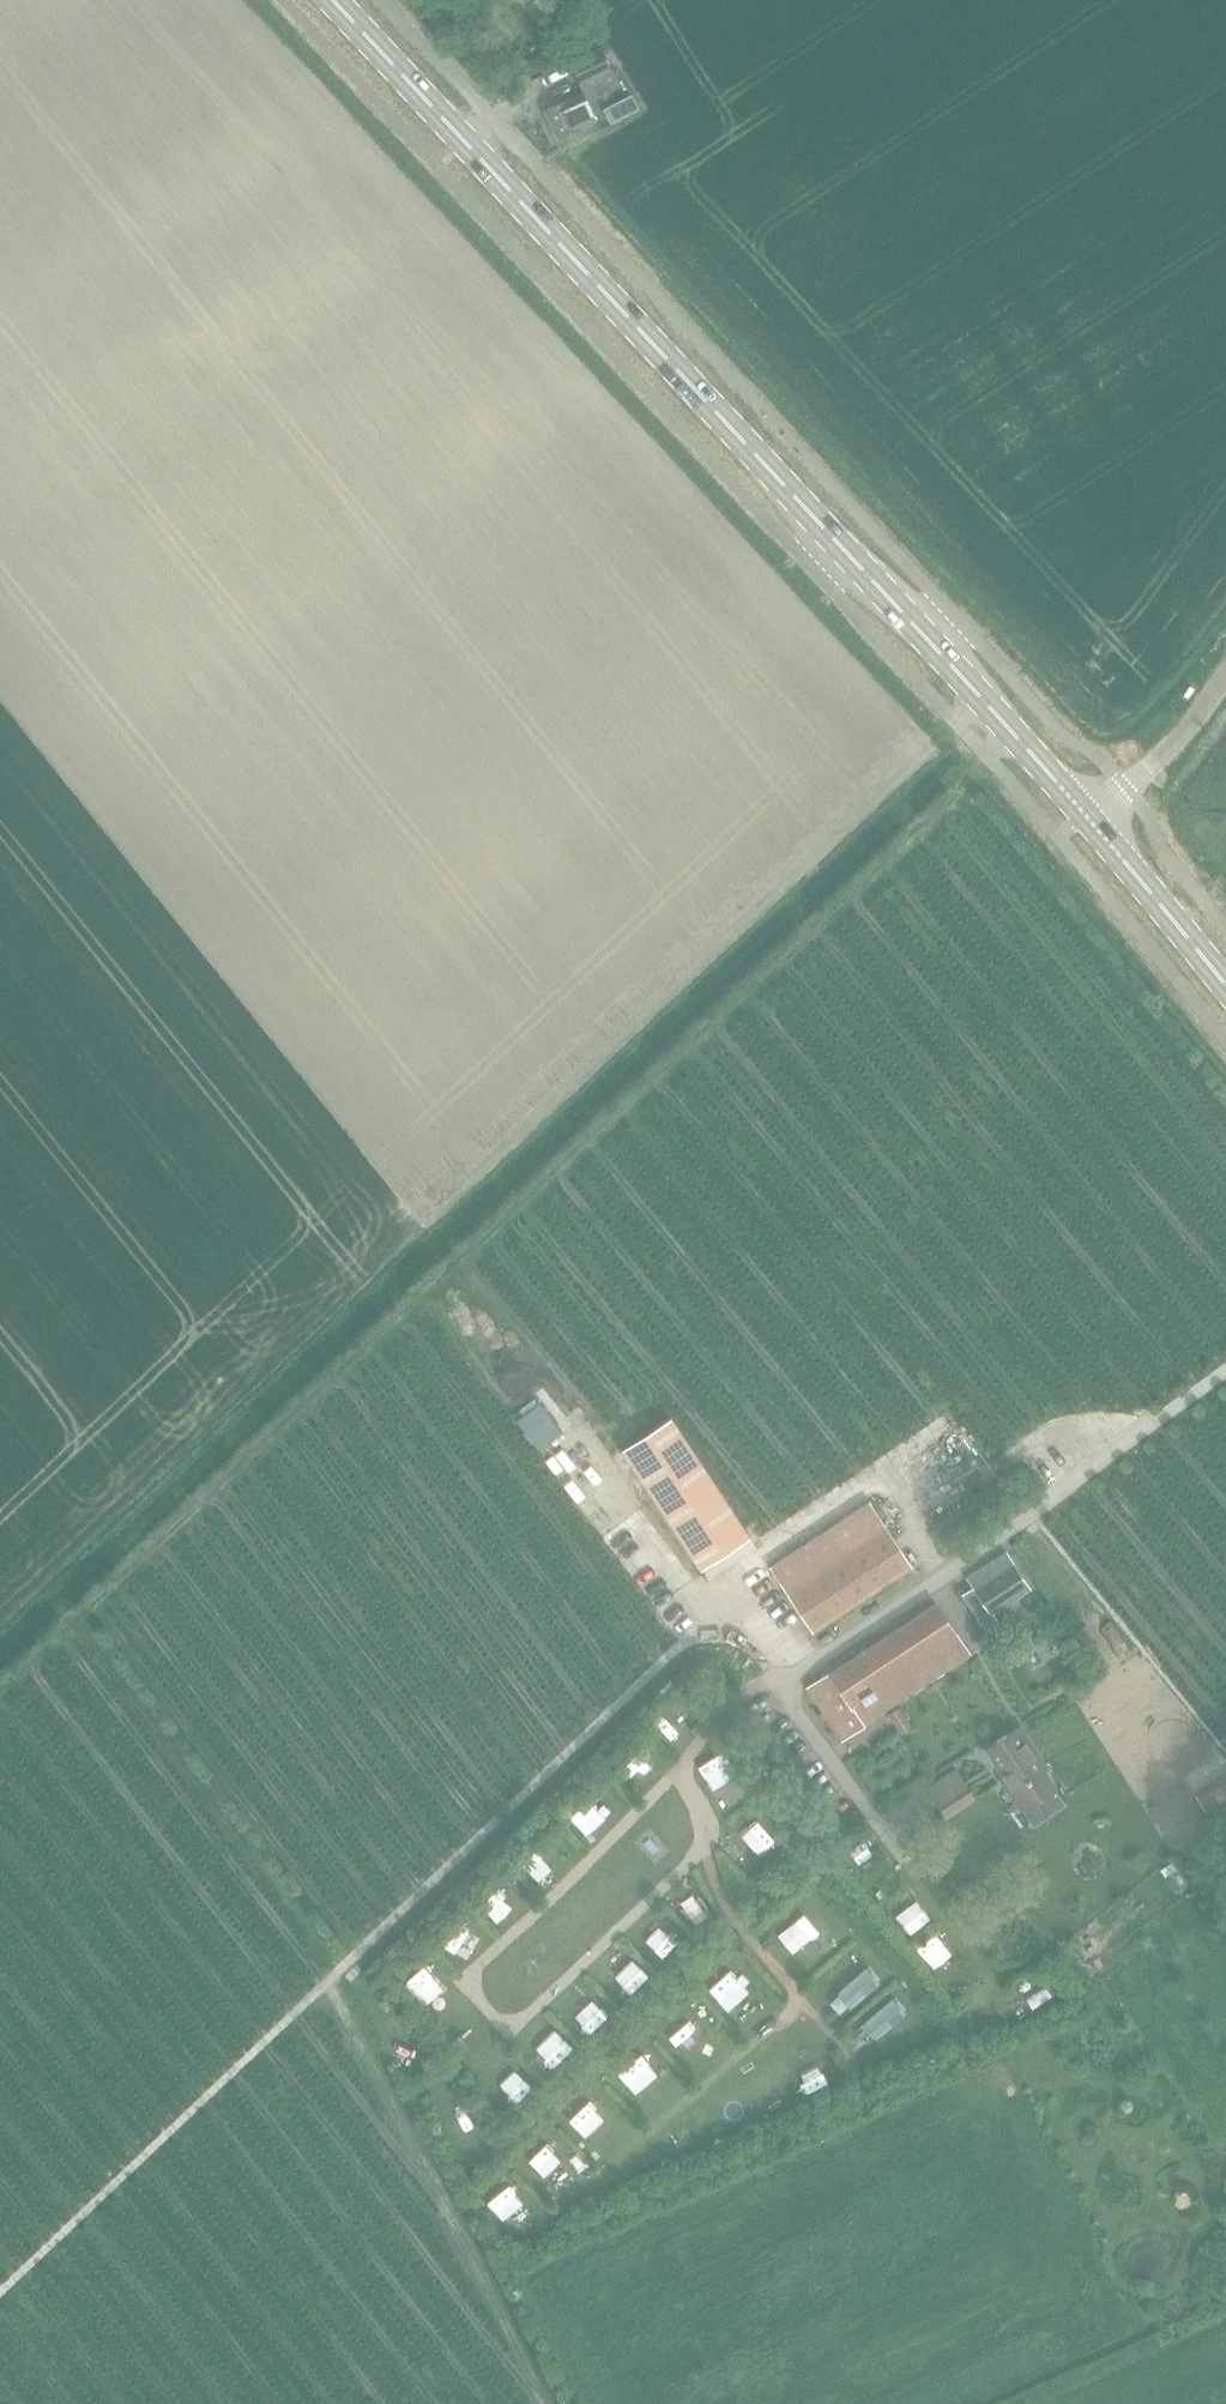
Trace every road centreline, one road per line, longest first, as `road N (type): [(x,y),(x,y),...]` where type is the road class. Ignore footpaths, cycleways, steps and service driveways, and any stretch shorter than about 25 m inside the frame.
road 1 (secondary): [(334,0),(1086,816)]
road 2 (secondary): [(1086,816),(1225,987)]
road 3 (unclassified): [(1125,789),(1225,675)]

